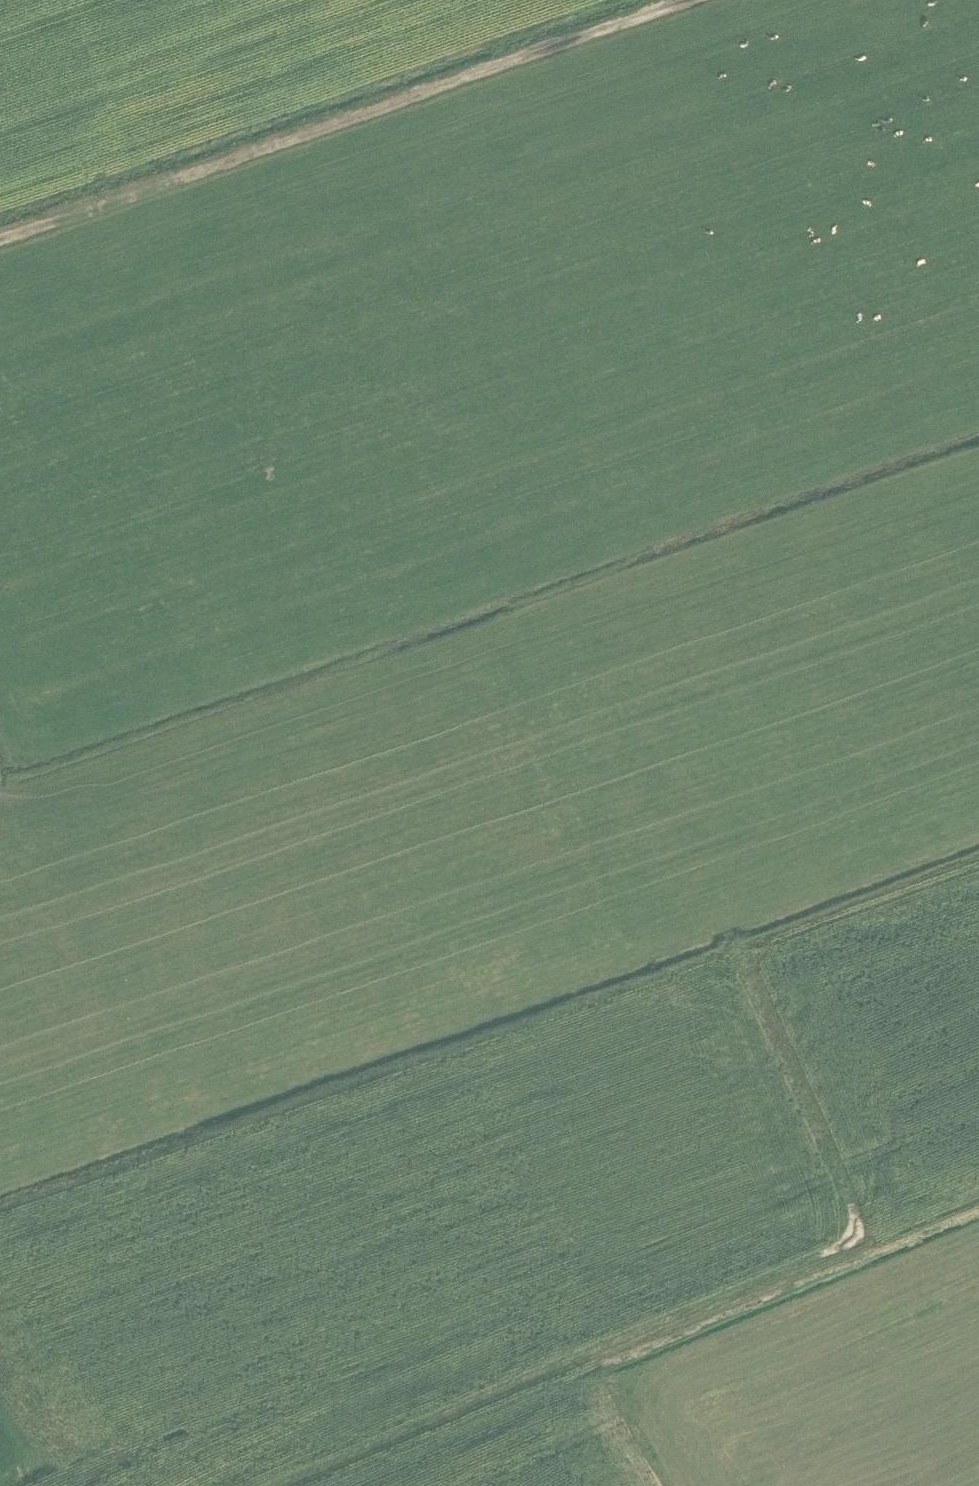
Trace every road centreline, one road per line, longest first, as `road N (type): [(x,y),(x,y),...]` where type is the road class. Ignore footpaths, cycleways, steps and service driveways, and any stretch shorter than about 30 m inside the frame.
road 1 (track): [(735,940),(858,1218),(855,1237),(278,1485)]

